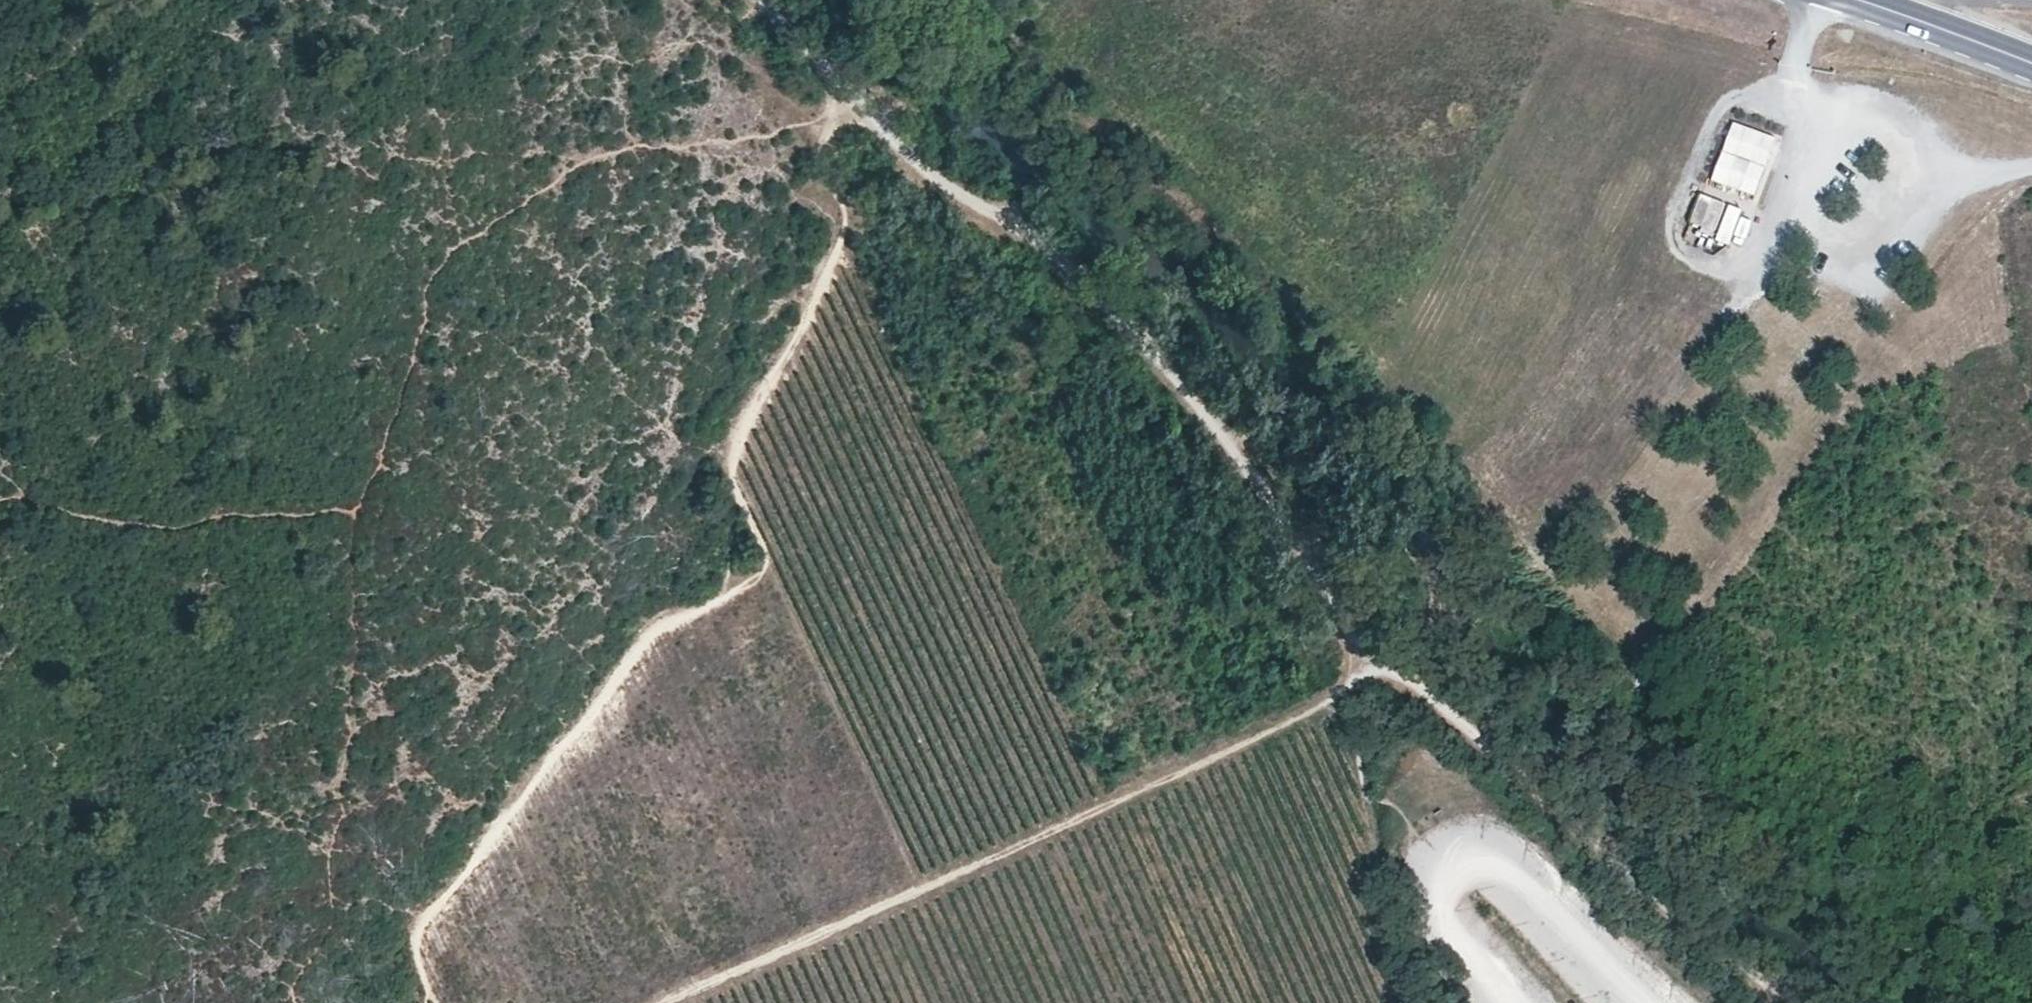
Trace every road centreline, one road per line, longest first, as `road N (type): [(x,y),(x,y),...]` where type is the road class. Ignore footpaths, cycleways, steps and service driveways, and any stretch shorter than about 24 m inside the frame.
road 1 (track): [(1387,680),(1434,709),(1776,1002)]
road 2 (primary): [(1851,0),(1998,52)]

